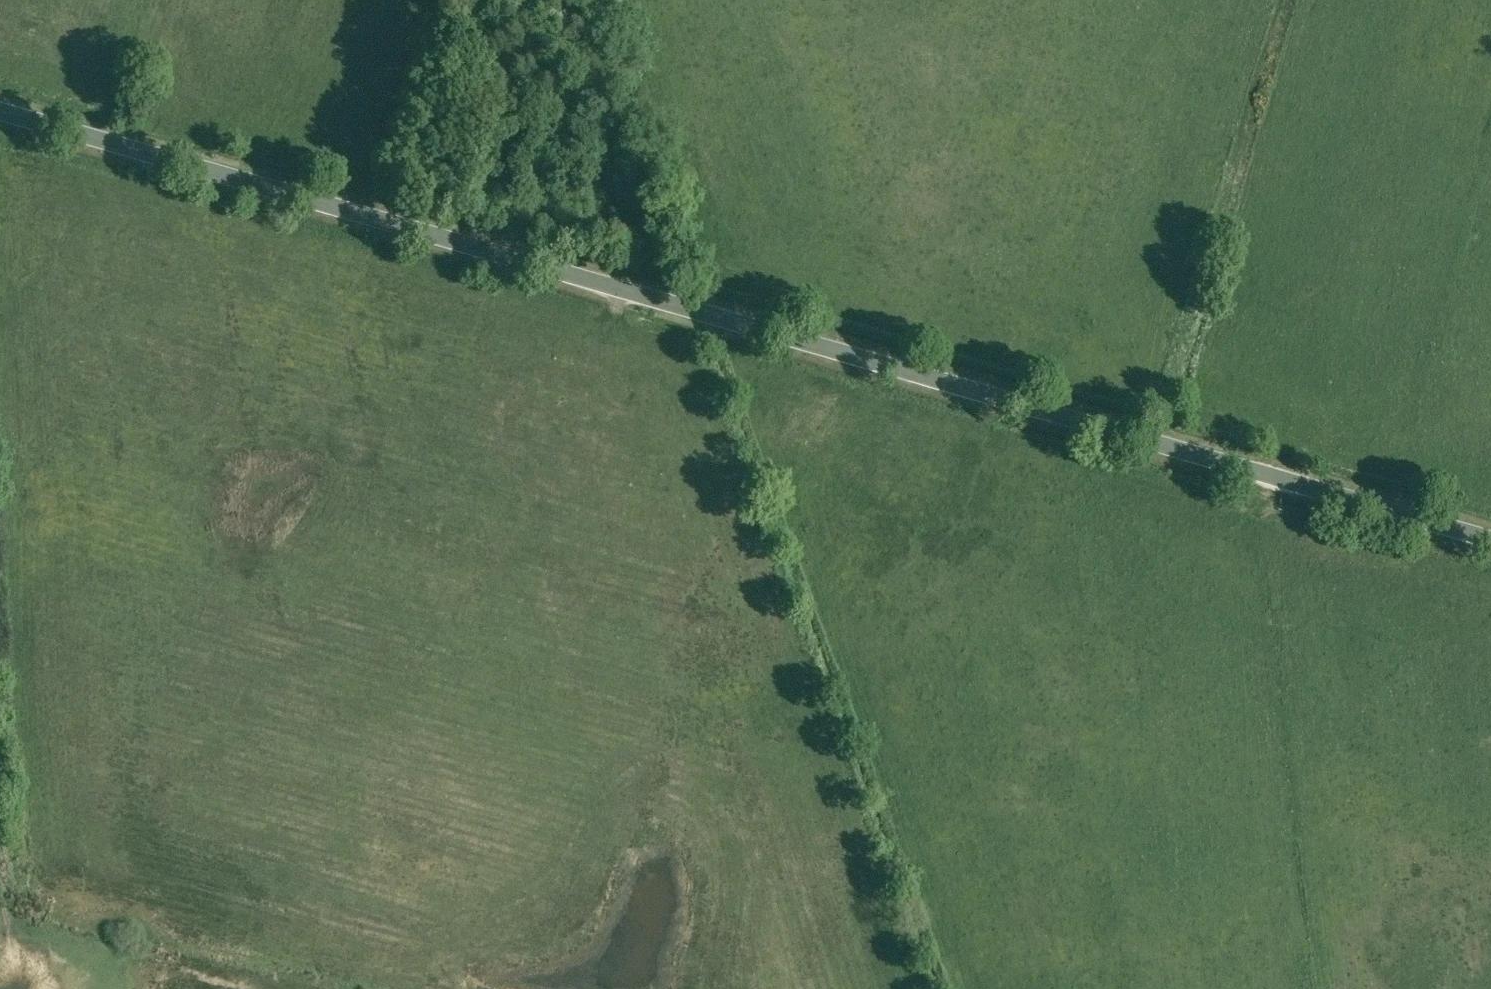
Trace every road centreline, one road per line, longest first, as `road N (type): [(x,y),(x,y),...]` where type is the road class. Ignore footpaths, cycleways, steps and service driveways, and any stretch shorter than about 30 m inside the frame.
road 1 (tertiary): [(1490,518),(0,111)]

